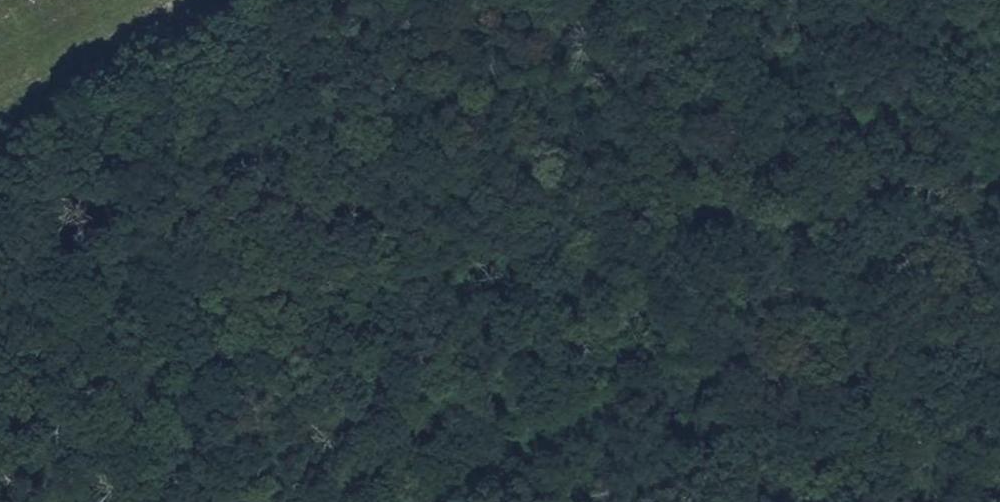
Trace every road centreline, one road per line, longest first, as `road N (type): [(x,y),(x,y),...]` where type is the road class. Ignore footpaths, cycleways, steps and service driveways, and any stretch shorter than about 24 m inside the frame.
road 1 (track): [(0,145),(291,0)]

